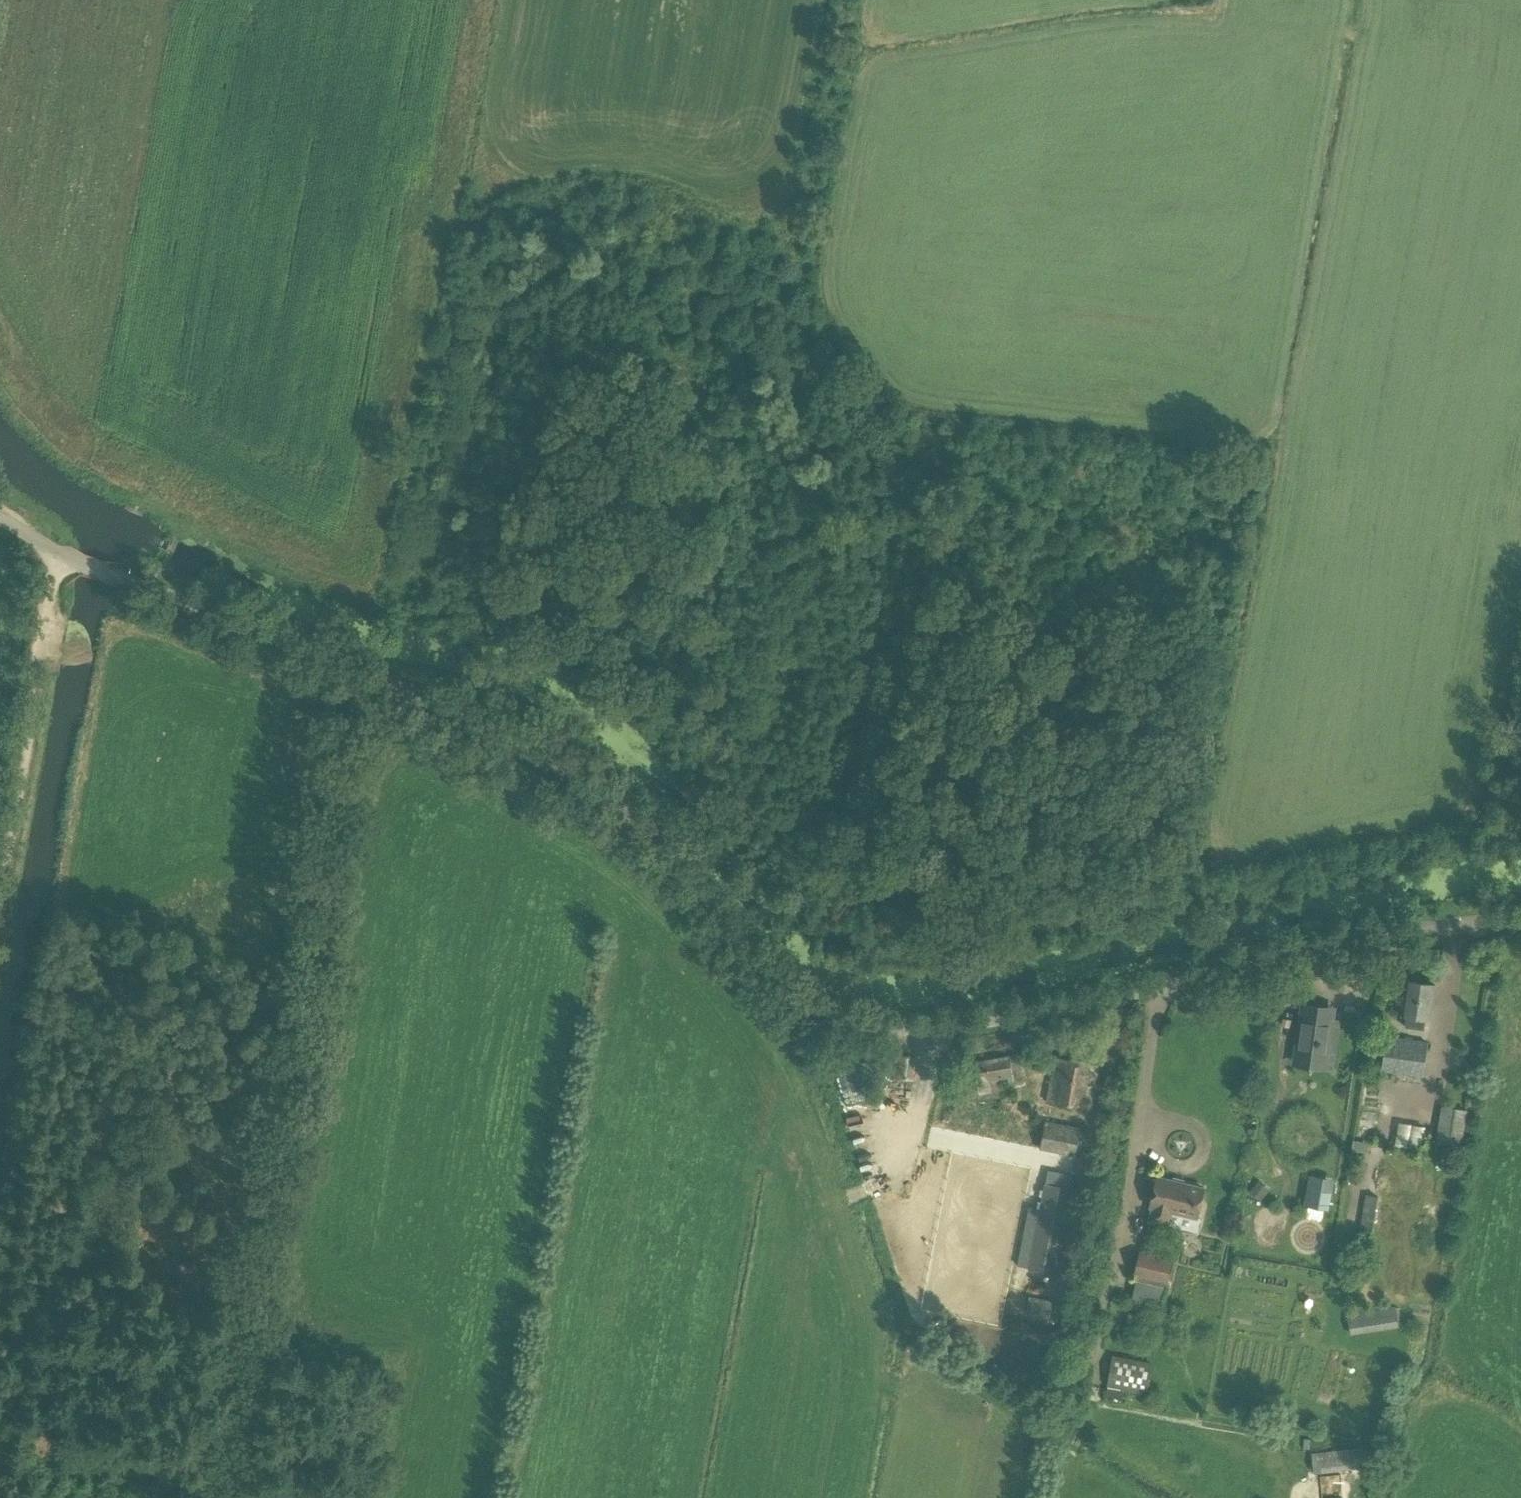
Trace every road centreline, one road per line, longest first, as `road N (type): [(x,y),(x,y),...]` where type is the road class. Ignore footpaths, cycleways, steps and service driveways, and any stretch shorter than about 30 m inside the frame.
road 1 (unclassified): [(1520,919),(1385,934),(953,1027),(834,1017),(780,982),(629,815),(566,773),(406,692),(66,559),(0,519)]
road 2 (track): [(0,888),(56,553)]

